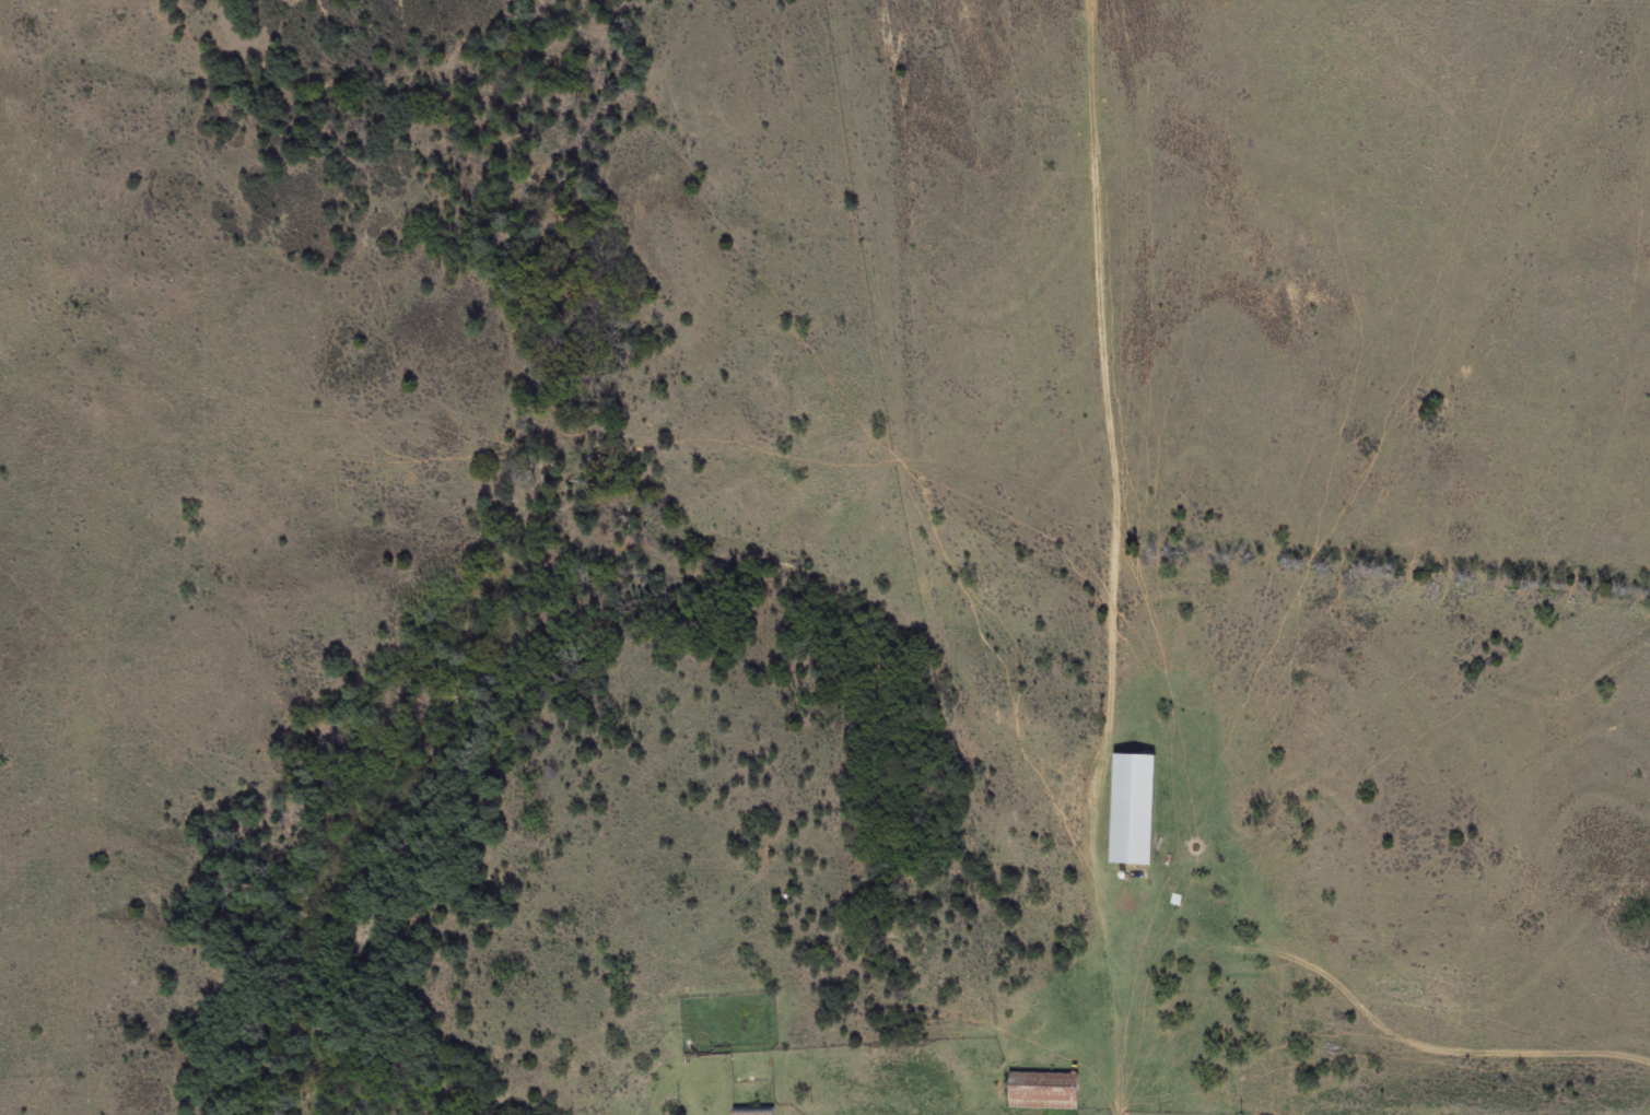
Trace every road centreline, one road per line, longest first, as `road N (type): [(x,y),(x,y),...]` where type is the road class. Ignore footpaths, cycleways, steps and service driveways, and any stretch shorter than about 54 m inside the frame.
road 1 (residential): [(720,1114),(822,0)]

